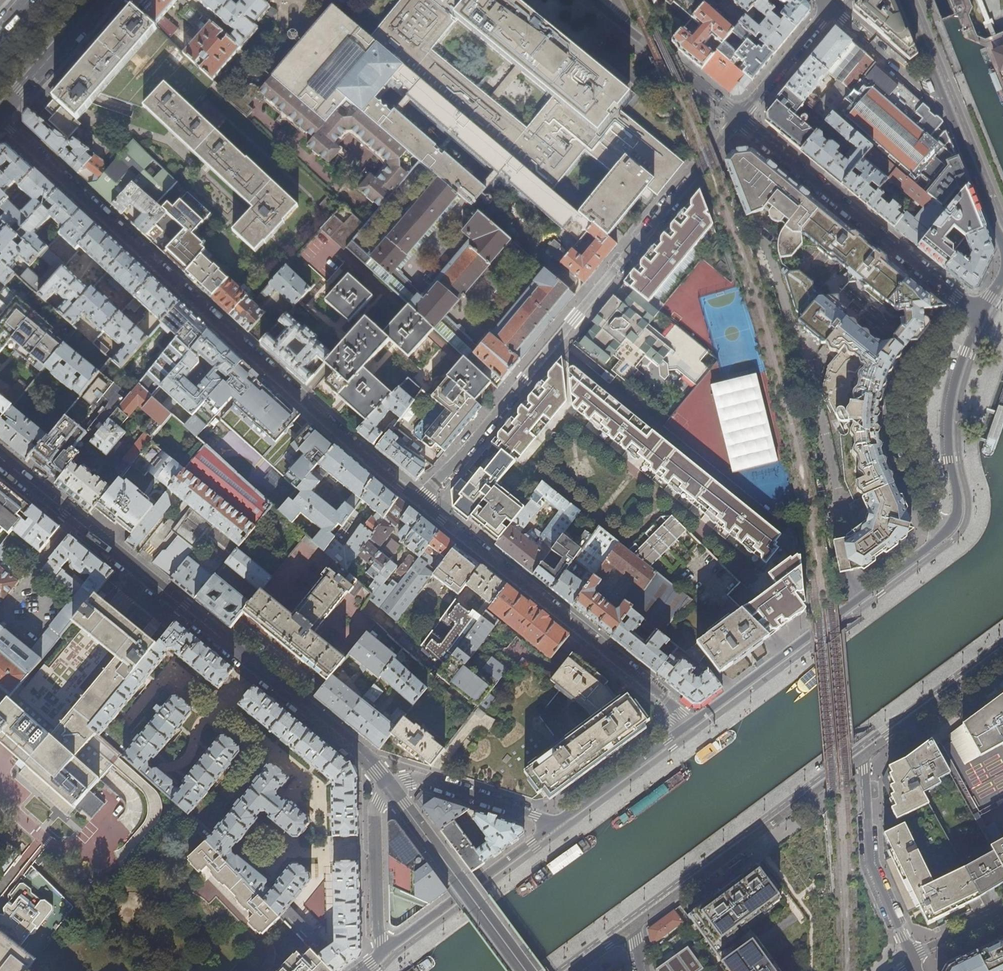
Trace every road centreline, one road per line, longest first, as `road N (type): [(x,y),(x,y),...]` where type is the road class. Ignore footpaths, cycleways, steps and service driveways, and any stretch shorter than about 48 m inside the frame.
road 1 (residential): [(421,503),(0,117)]
road 2 (residential): [(388,785),(351,745),(0,458)]
road 3 (residential): [(421,503),(740,119)]
road 4 (residential): [(691,722),(421,503)]
road 5 (residential): [(691,722),(939,539)]
road 6 (residential): [(740,119),(969,310)]
road 7 (residential): [(631,929),(863,756)]
road 8 (residential): [(939,539),(904,445),(902,411),(922,365),(969,310)]
road 9 (residential): [(939,539),(957,520),(953,387),(980,318)]
road 10 (residential): [(385,951),(557,823)]
road 11 (residential): [(863,756),(871,865),(913,961)]
road 12 (residential): [(594,0),(740,119)]
road 13 (residential): [(388,785),(408,782),(557,823)]
road 14 (residential): [(863,756),(1002,653)]
road 15 (residential): [(1002,244),(938,86)]
road 16 (residential): [(385,951),(378,801),(388,785)]
road 17 (residential): [(557,823),(691,722)]
road 18 (primary): [(0,114),(97,0)]
road 19 (residential): [(740,119),(832,8)]
road 20 (residential): [(938,86),(913,81),(832,8)]

